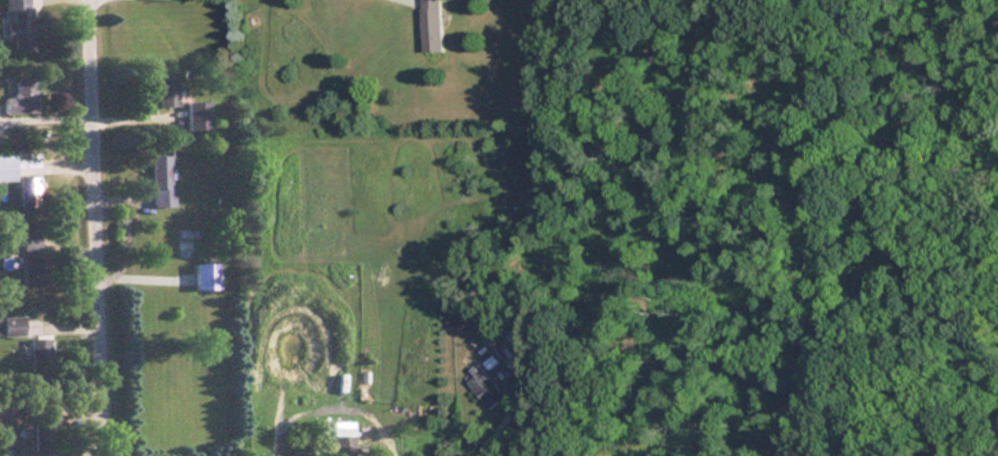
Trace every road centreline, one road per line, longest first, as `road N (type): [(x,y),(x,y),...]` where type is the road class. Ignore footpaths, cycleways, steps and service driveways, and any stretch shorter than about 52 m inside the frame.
road 1 (residential): [(111,455),(89,0)]

